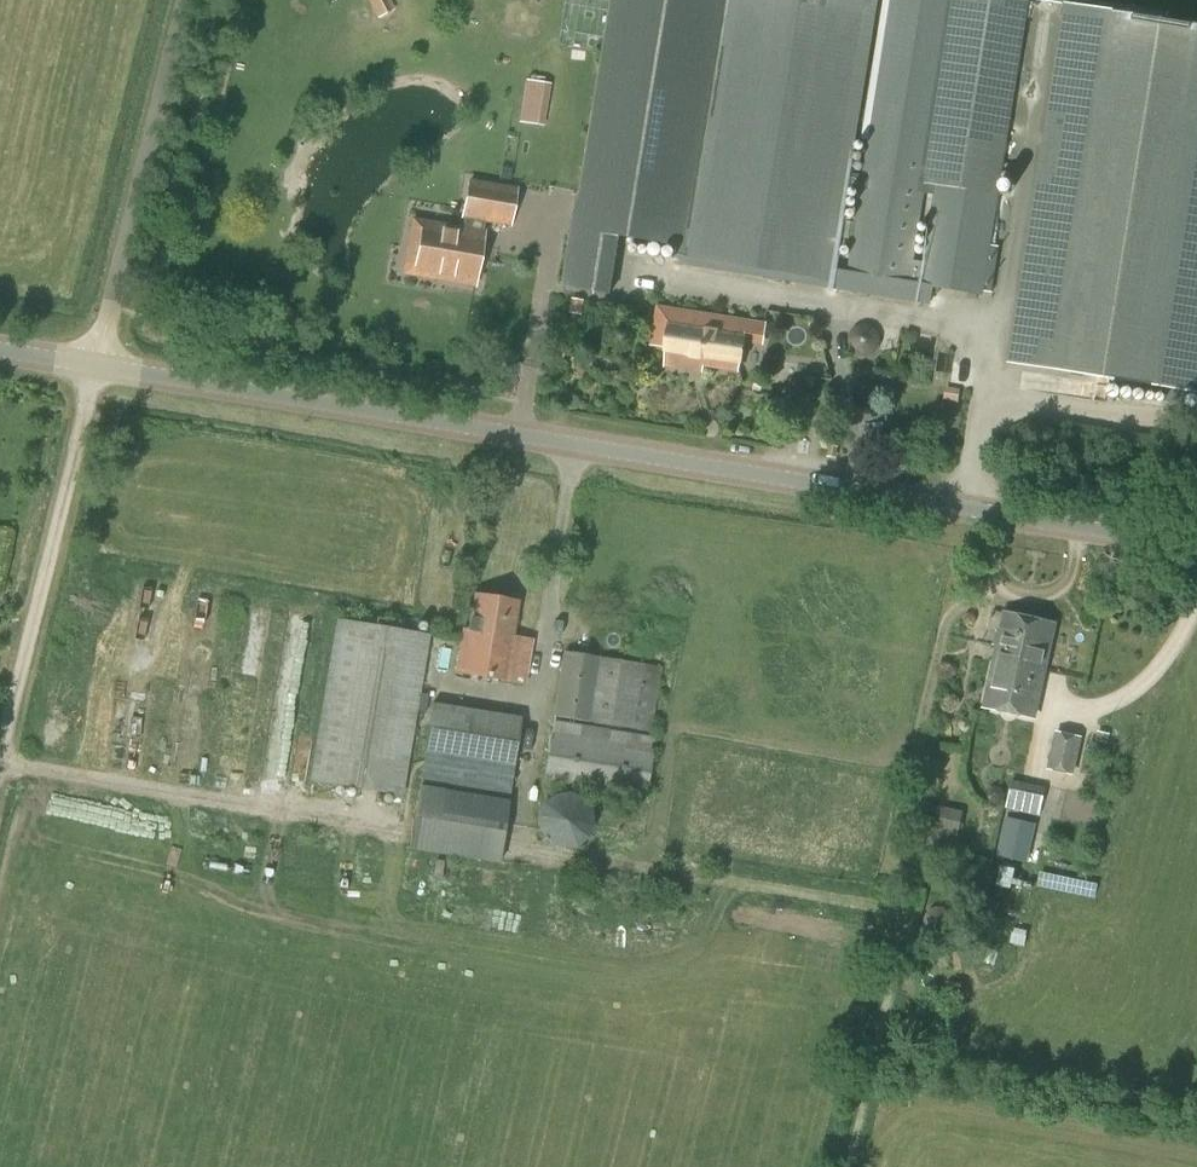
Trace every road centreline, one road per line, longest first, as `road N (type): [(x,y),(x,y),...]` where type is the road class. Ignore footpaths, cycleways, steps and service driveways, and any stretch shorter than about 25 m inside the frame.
road 1 (secondary): [(96,368),(1196,548)]
road 2 (track): [(96,368),(0,757)]
road 3 (unclassified): [(96,368),(186,0)]

